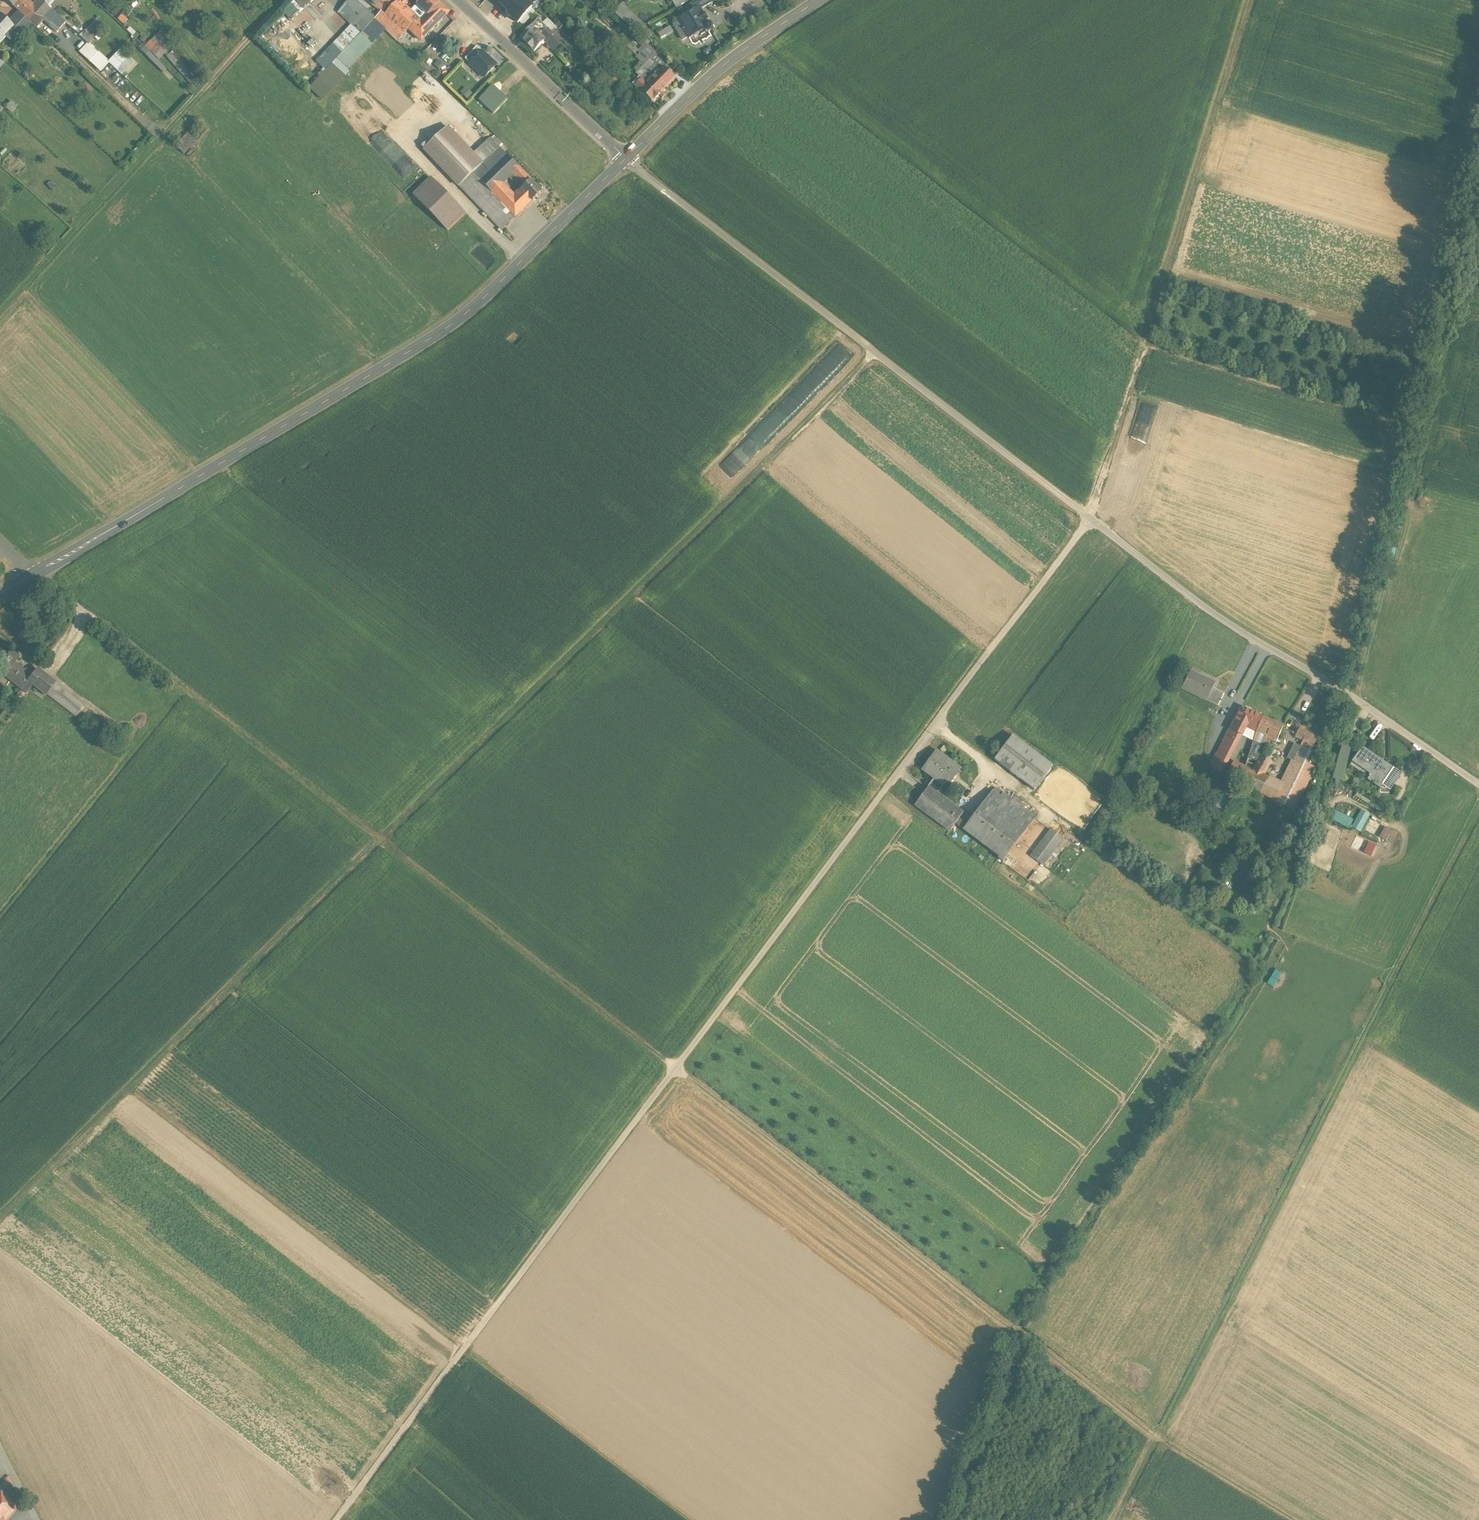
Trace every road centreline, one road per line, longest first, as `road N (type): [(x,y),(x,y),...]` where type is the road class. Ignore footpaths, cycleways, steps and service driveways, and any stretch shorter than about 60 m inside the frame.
road 1 (track): [(98,626),(995,1321),(1163,1443),(1290,1519)]
road 2 (track): [(0,1222),(876,354)]
road 3 (track): [(337,1519),(875,805)]
road 4 (track): [(1478,811),(1123,1519)]
road 5 (secondary): [(31,581),(437,338),(480,308),(625,161)]
road 6 (track): [(686,1519),(129,1092)]
road 7 (track): [(1252,0),(1089,520)]
road 8 (track): [(0,317),(250,40)]
road 9 (track): [(0,917),(183,691)]
road 10 (secondary): [(822,0),(732,61),(625,161)]
road 11 (residential): [(625,161),(454,0)]

